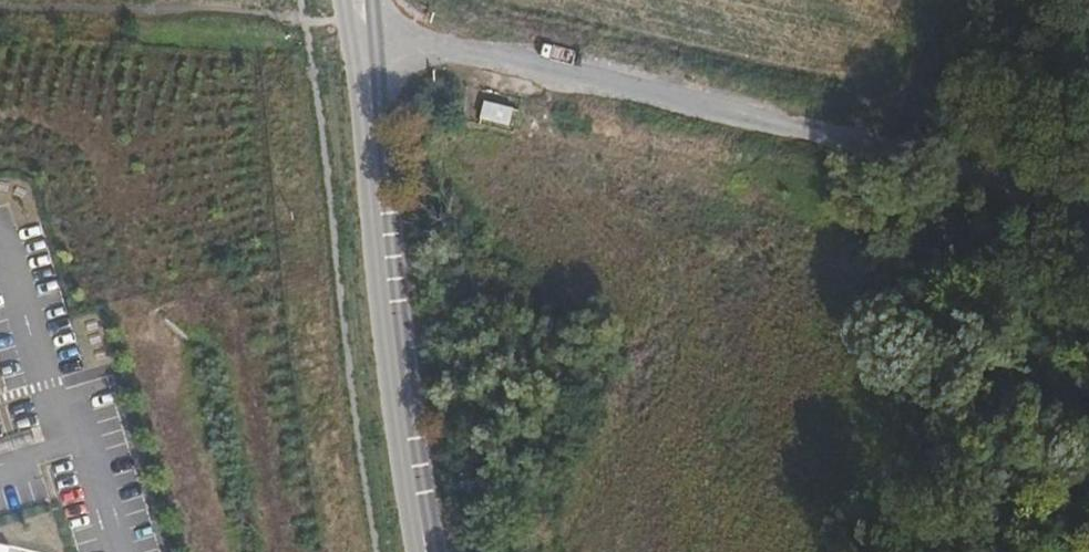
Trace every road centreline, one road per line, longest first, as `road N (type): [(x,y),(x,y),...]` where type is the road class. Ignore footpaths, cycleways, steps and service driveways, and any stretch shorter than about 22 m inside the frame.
road 1 (residential): [(359,18),(877,143),(1088,213)]
road 2 (tertiary): [(424,551),(359,18)]
road 3 (track): [(877,143),(960,0)]

